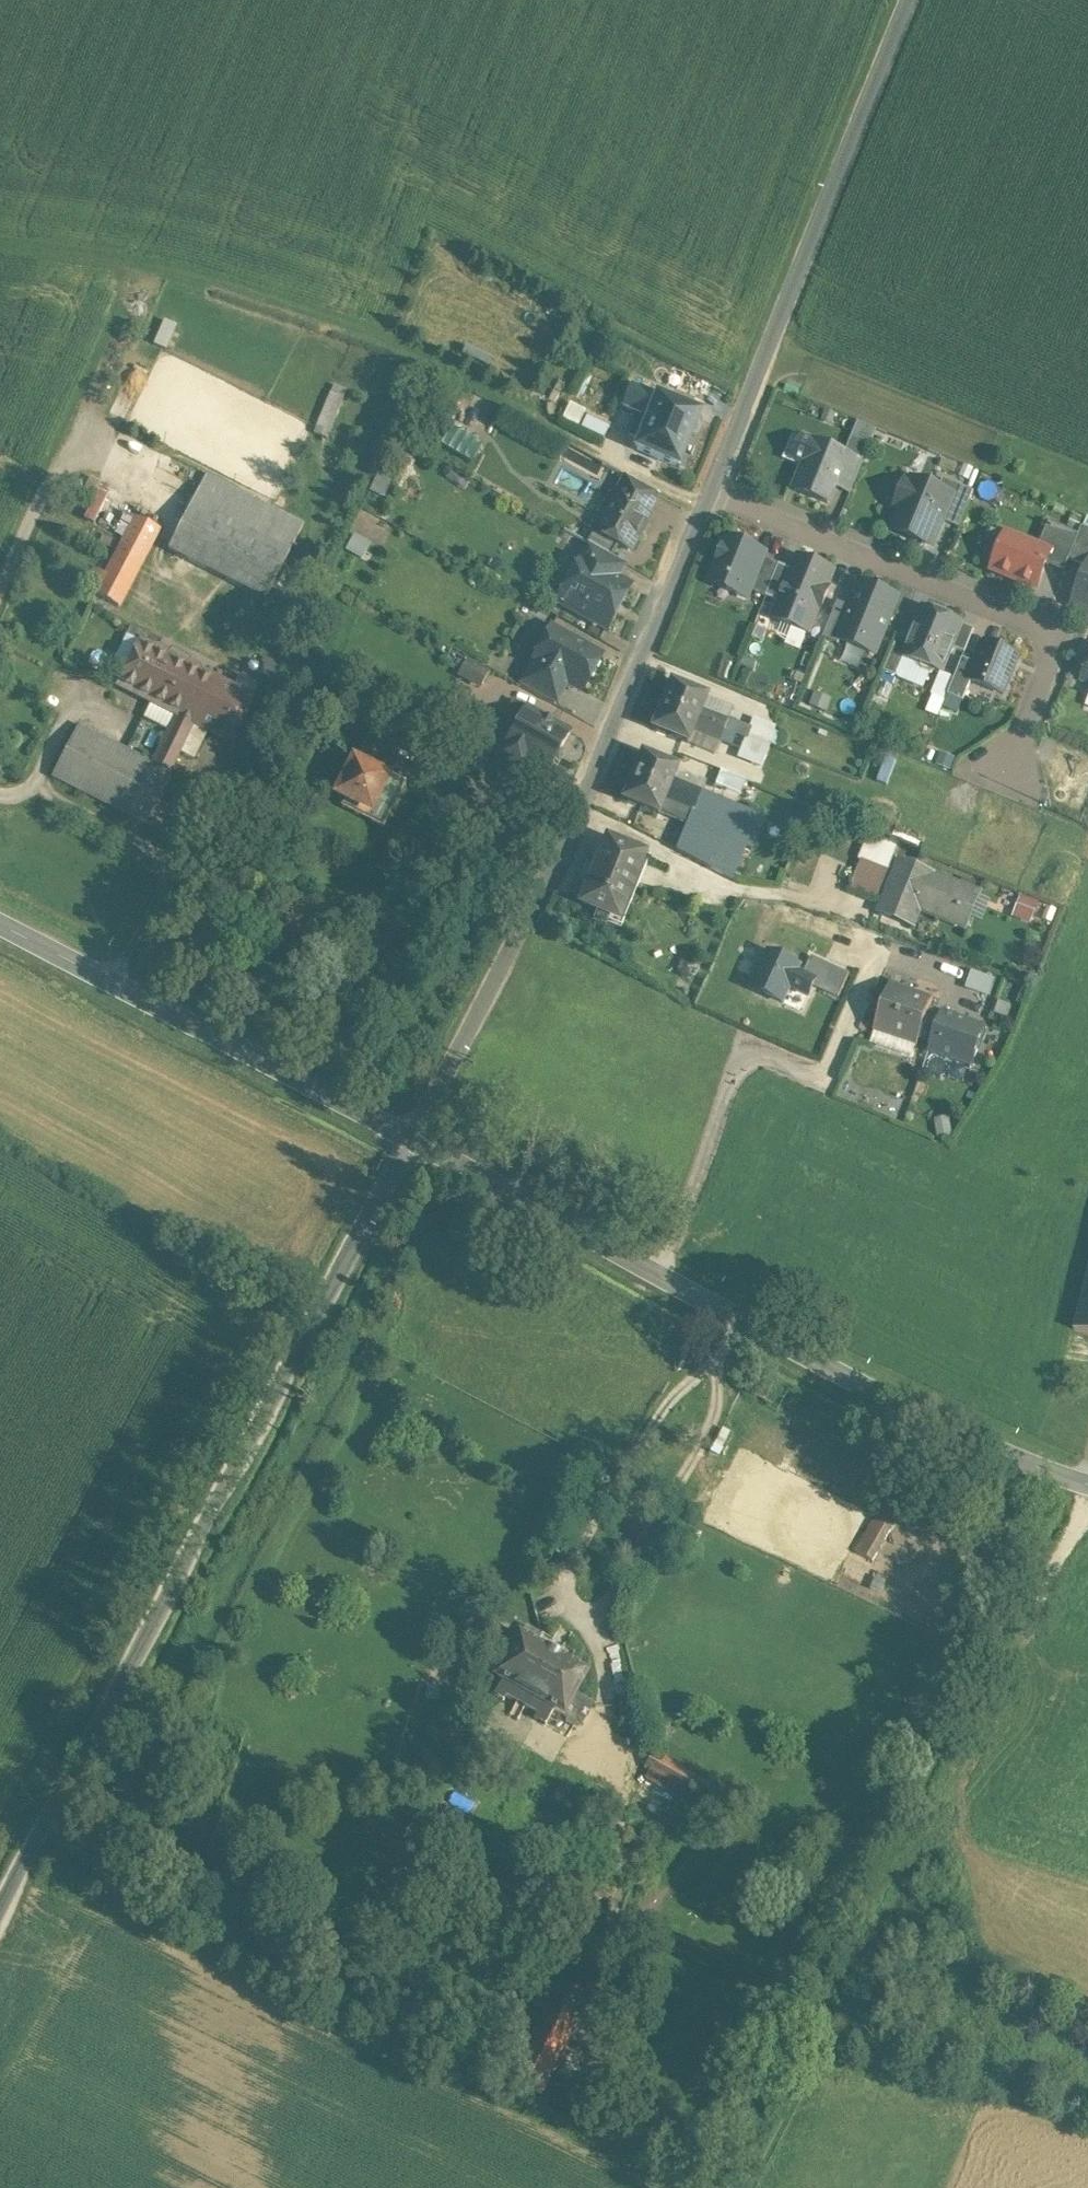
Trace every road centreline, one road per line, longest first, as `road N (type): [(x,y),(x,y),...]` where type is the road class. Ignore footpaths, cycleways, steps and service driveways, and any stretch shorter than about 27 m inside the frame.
road 1 (unclassified): [(413,1140),(0,1927)]
road 2 (track): [(707,510),(348,322),(165,269),(0,244)]
road 3 (secondary): [(1087,1485),(829,1368),(413,1140)]
road 4 (residential): [(413,1140),(542,888),(715,492)]
road 5 (residential): [(715,492),(1060,636),(1011,767)]
road 6 (track): [(611,1768),(593,1629),(716,1410),(717,1365),(747,1322)]
road 7 (secondary): [(413,1140),(0,929)]
road 8 (unclassified): [(759,391),(915,0)]
road 9 (track): [(593,1629),(568,1595),(567,1577),(666,1406),(717,1365)]

